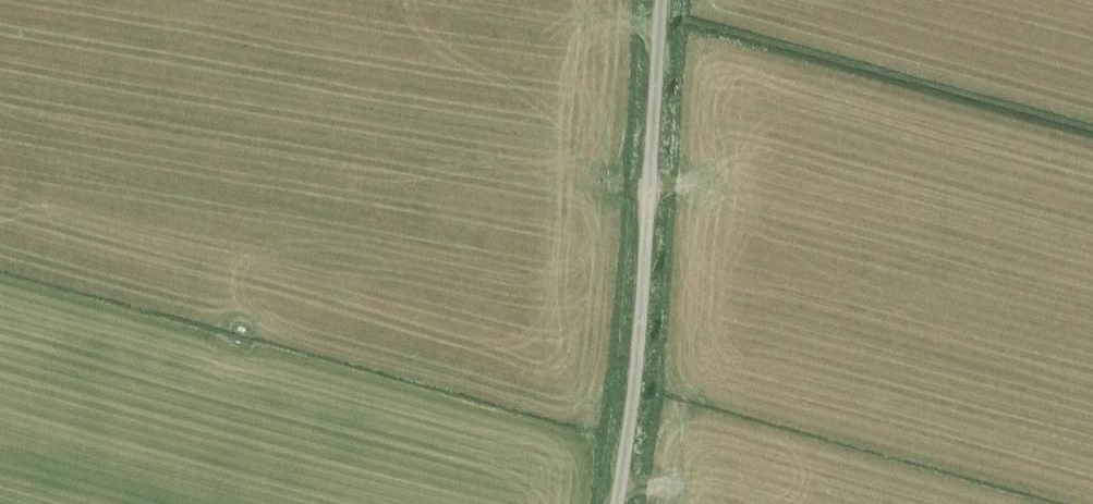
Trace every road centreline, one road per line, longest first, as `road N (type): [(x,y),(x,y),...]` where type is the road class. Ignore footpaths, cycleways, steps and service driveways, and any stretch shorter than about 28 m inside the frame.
road 1 (unclassified): [(616,503),(641,337),(663,0)]

